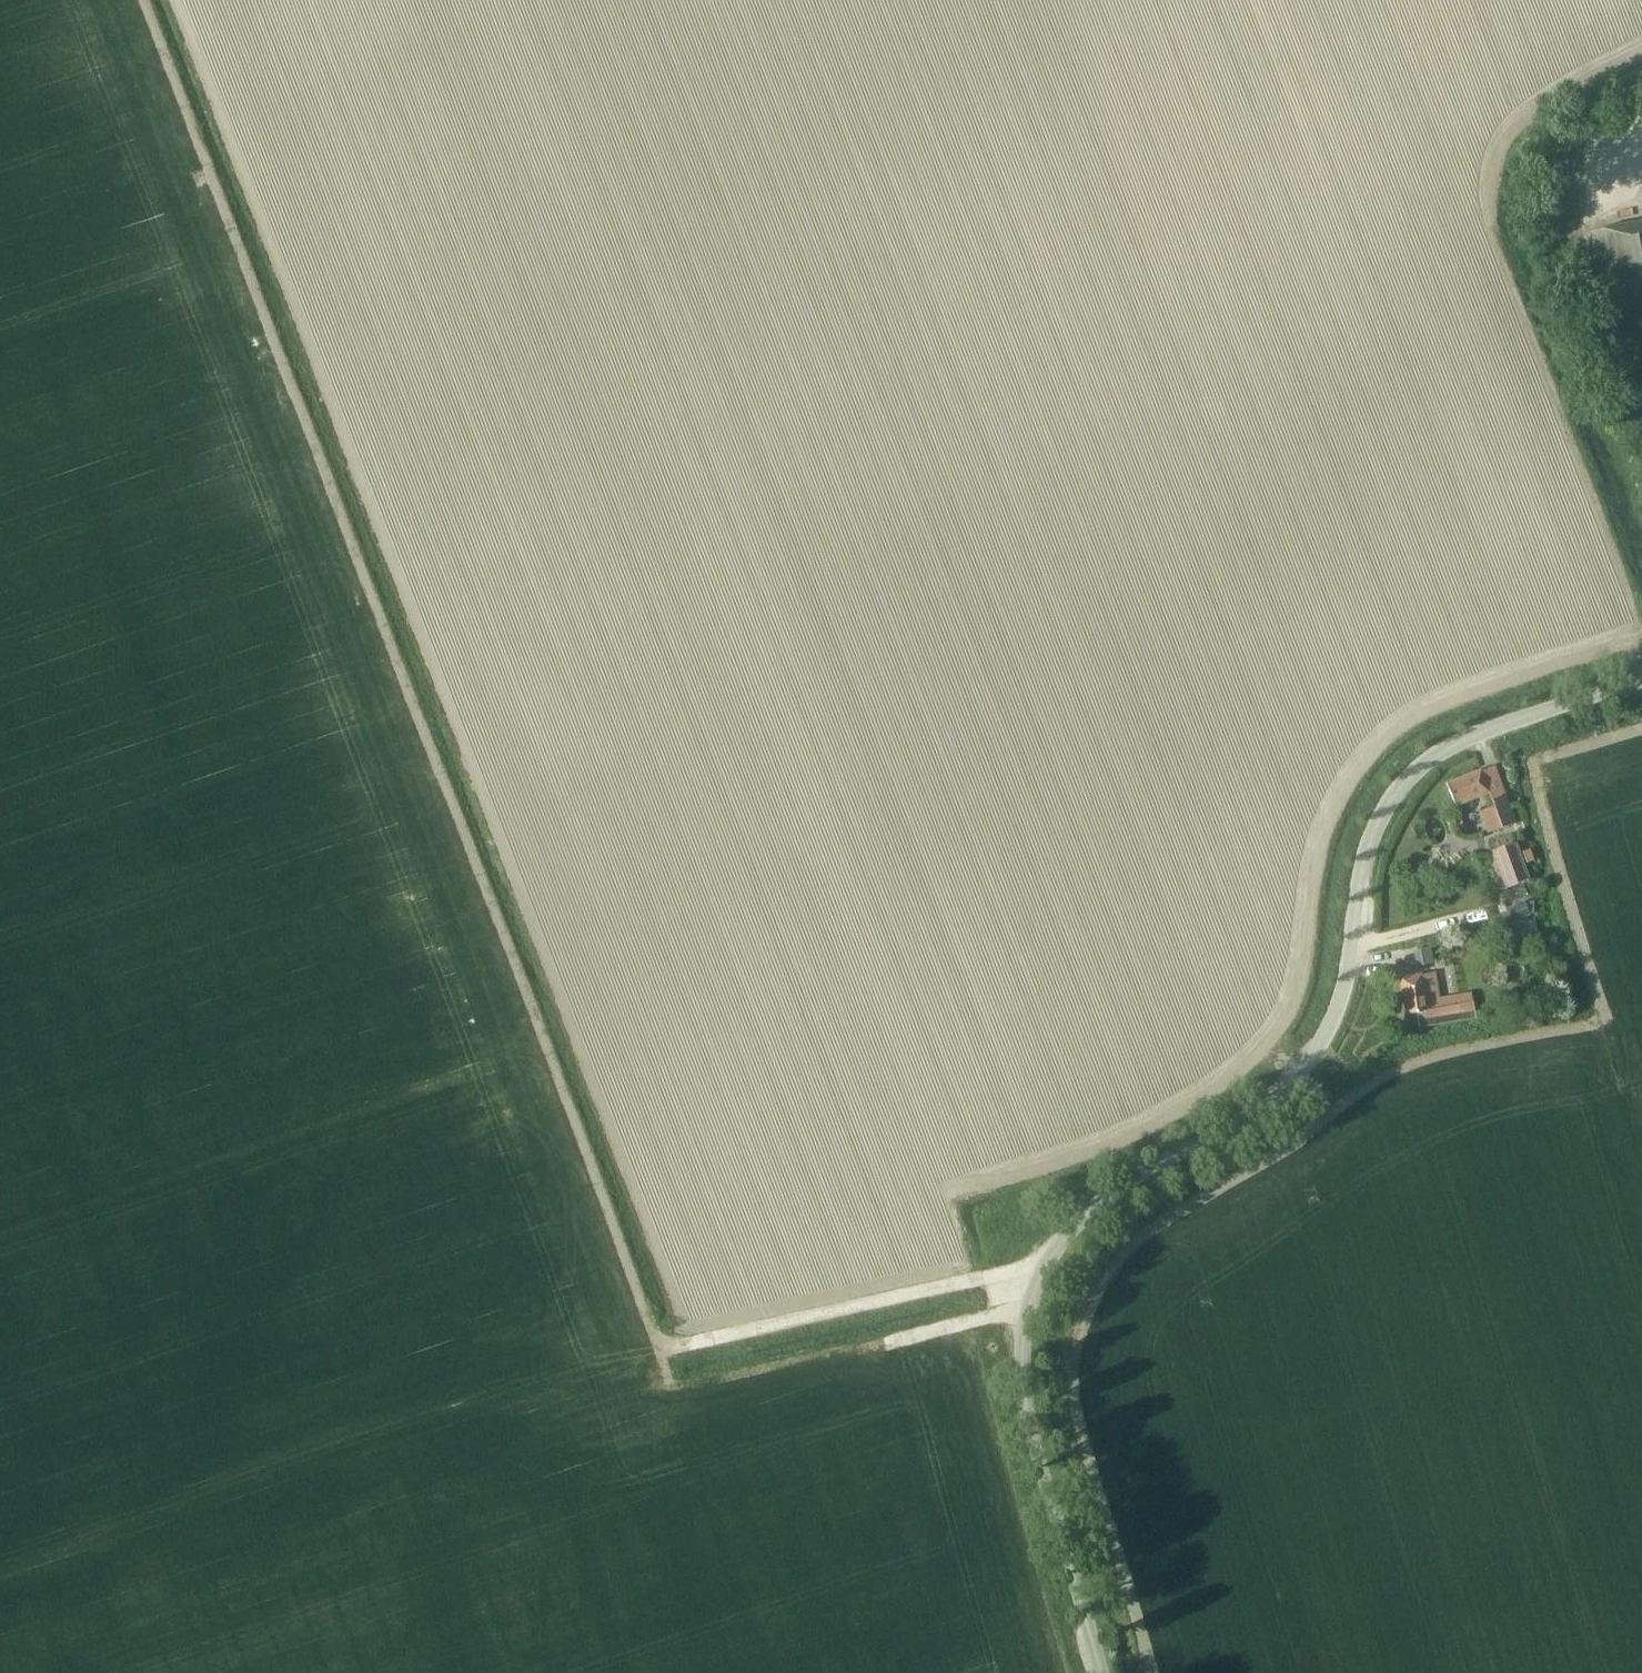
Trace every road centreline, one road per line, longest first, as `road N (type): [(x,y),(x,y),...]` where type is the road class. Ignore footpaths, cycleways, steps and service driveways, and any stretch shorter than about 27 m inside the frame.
road 1 (tertiary): [(1099,1672),(1020,1388),(1023,1333),(1041,1278),(1071,1230),(1113,1190),(1257,1110),(1311,1059),(1346,983),(1363,851),(1381,809),(1411,771),(1457,740),(1641,677)]

